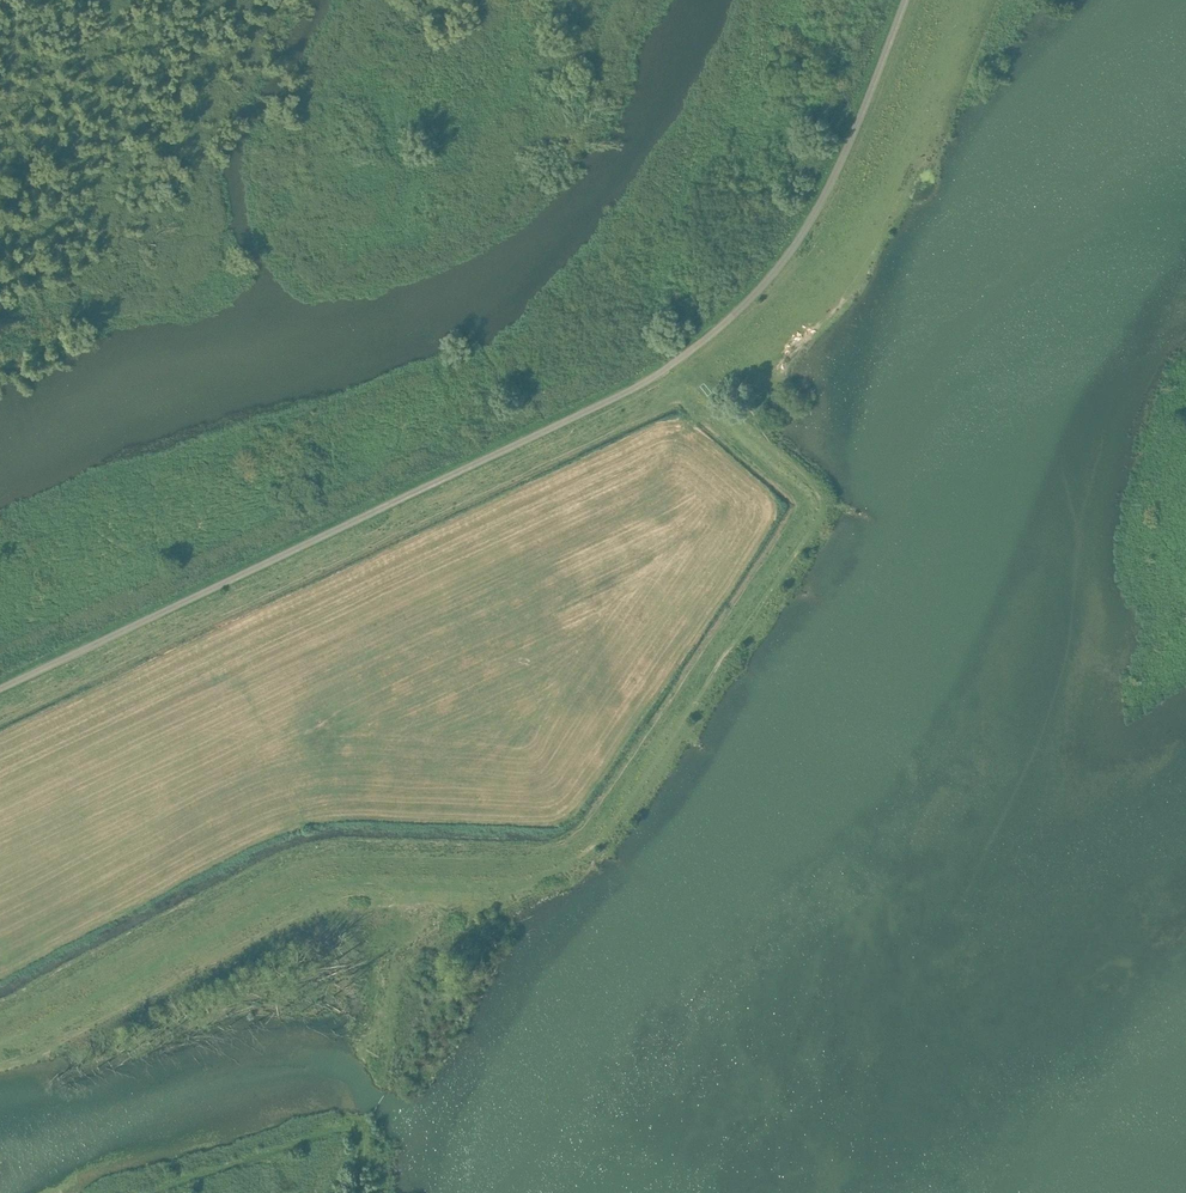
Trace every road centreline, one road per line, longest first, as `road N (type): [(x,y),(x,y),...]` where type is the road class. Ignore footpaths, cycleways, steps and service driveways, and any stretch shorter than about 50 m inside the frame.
road 1 (unclassified): [(0,689),(680,360),(758,290),(815,216),(905,0)]

